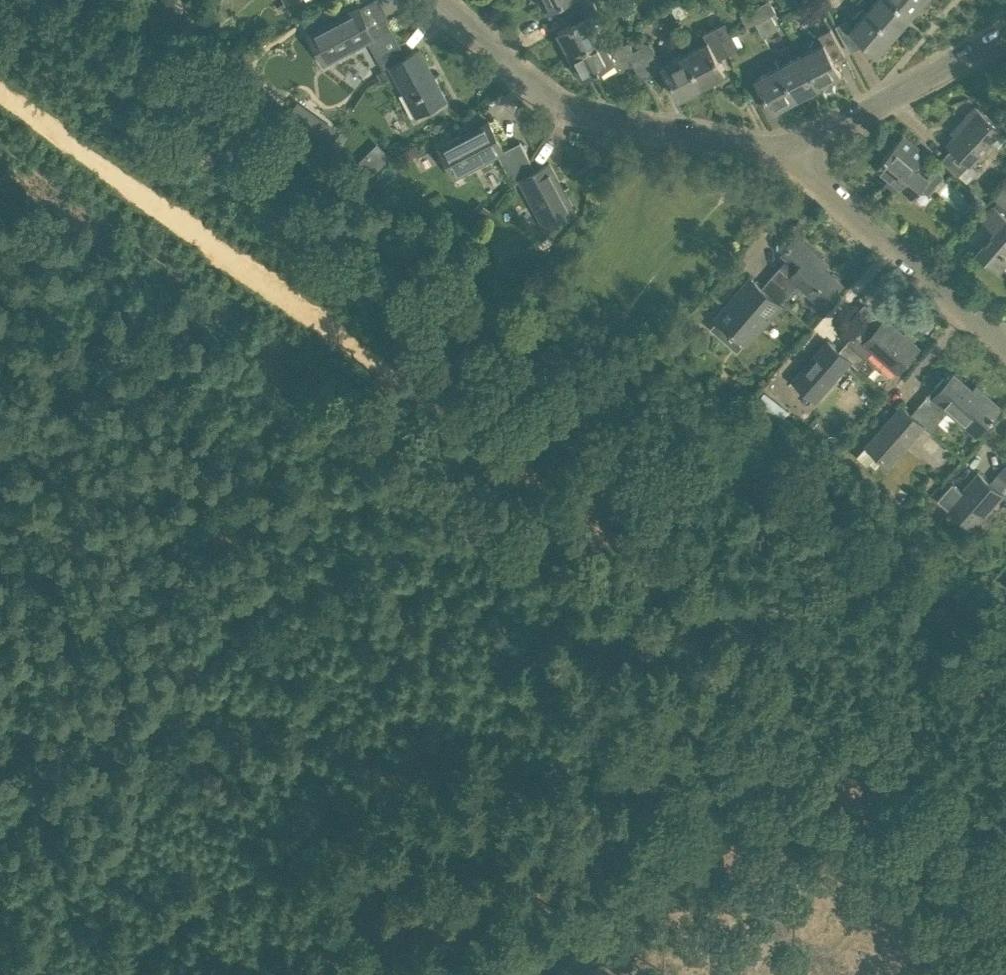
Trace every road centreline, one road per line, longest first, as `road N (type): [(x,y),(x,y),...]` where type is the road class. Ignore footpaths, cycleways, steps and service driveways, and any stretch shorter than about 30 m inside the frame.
road 1 (track): [(1005,823),(0,87)]
road 2 (residential): [(437,0),(556,101),(766,150),(799,143)]
road 3 (track): [(566,974),(790,665)]
road 4 (residential): [(1005,346),(813,177),(799,143)]
road 5 (residential): [(799,143),(1005,36)]

